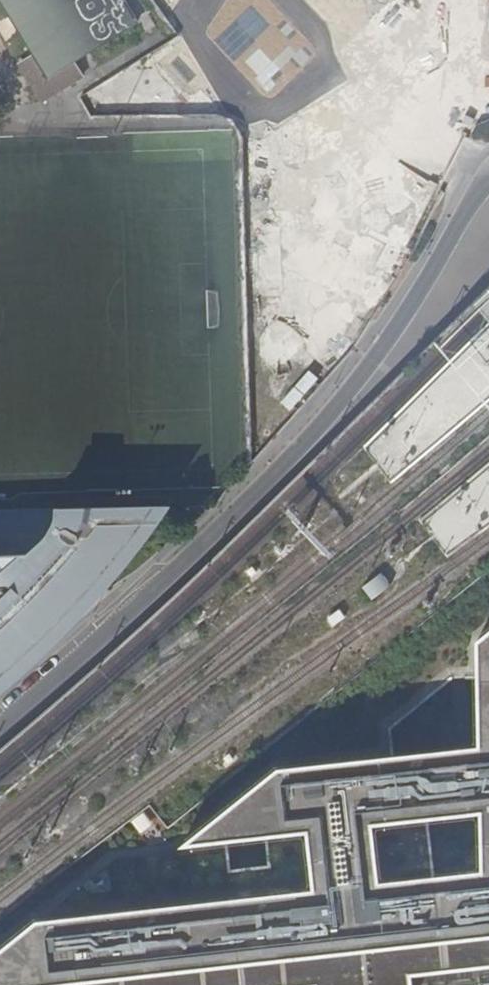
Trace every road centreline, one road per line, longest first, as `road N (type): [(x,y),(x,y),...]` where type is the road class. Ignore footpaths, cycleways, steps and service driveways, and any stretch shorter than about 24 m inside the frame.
road 1 (residential): [(0,716),(297,441),(351,379),(488,171)]

